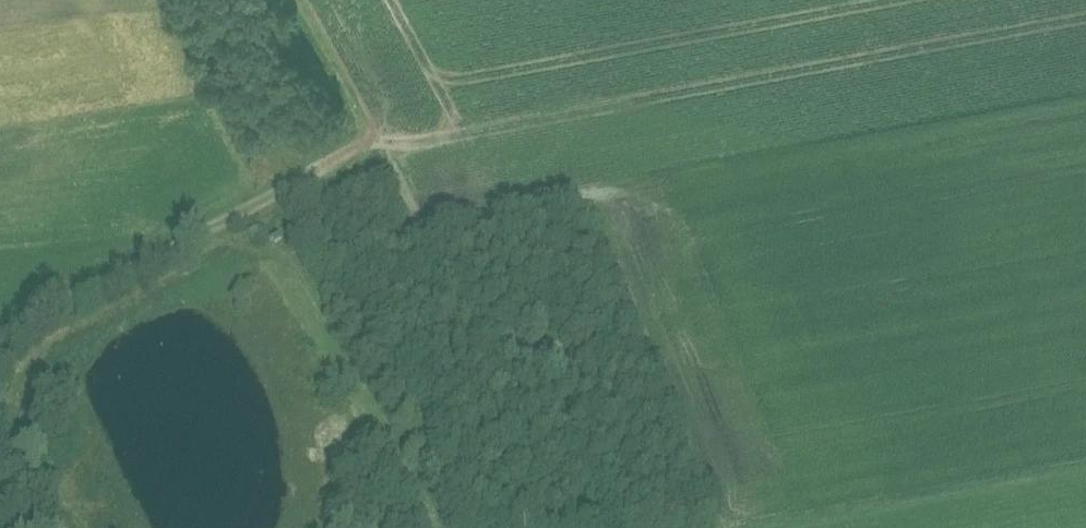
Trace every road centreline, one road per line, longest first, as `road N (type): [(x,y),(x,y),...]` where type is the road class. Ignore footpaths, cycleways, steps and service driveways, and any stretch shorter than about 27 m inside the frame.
road 1 (track): [(0,336),(365,146)]

